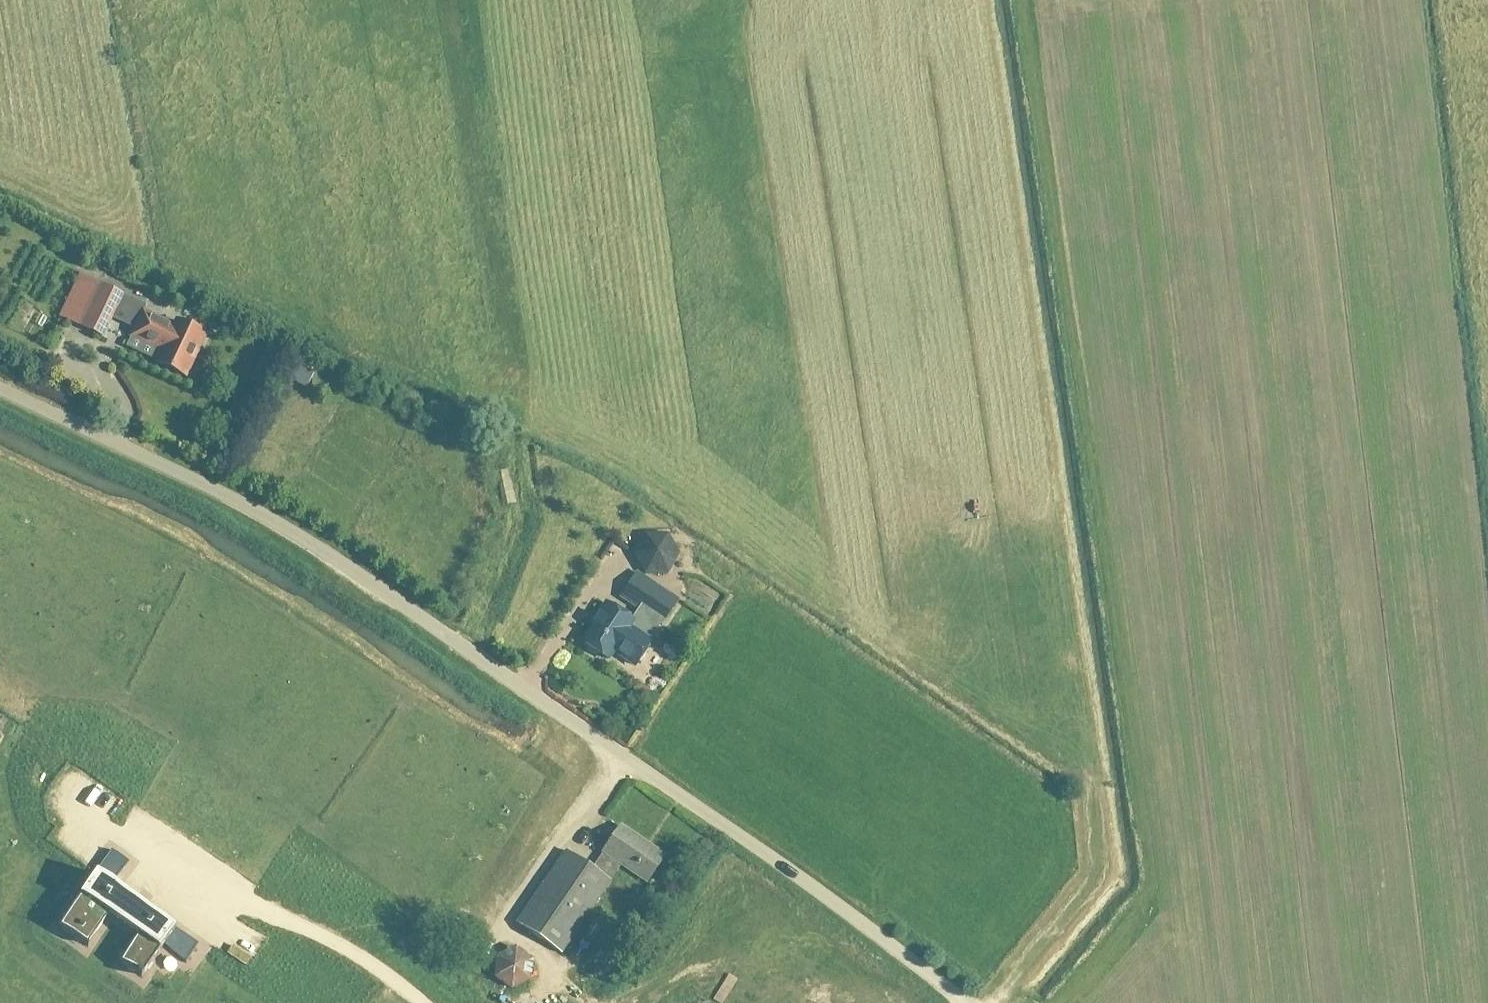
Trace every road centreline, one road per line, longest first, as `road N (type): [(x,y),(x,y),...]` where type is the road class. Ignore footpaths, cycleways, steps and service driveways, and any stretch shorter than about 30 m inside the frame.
road 1 (unclassified): [(966,1002),(799,877),(337,560),(215,489),(0,389)]

